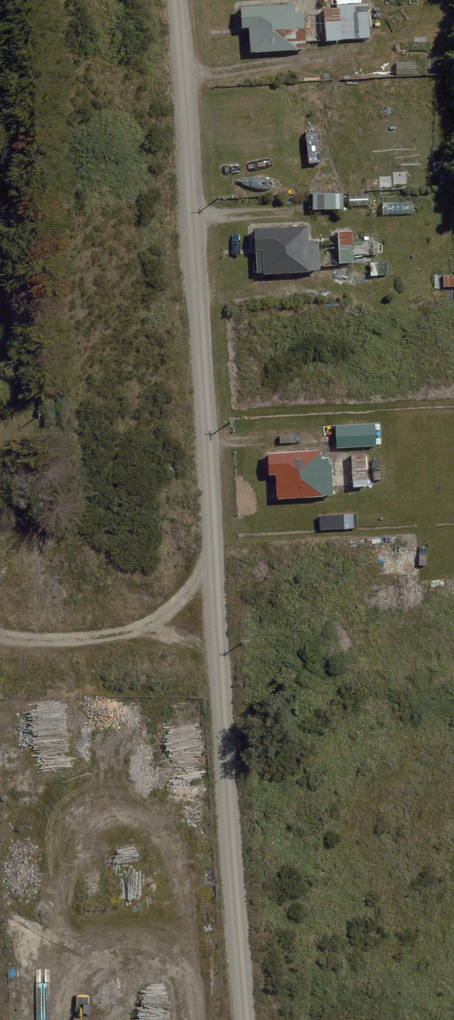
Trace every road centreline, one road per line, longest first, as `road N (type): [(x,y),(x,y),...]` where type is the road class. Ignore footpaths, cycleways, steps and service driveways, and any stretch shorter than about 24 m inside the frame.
road 1 (residential): [(177,0),(246,1019)]
road 2 (track): [(0,637),(127,632),(183,599),(214,551)]

